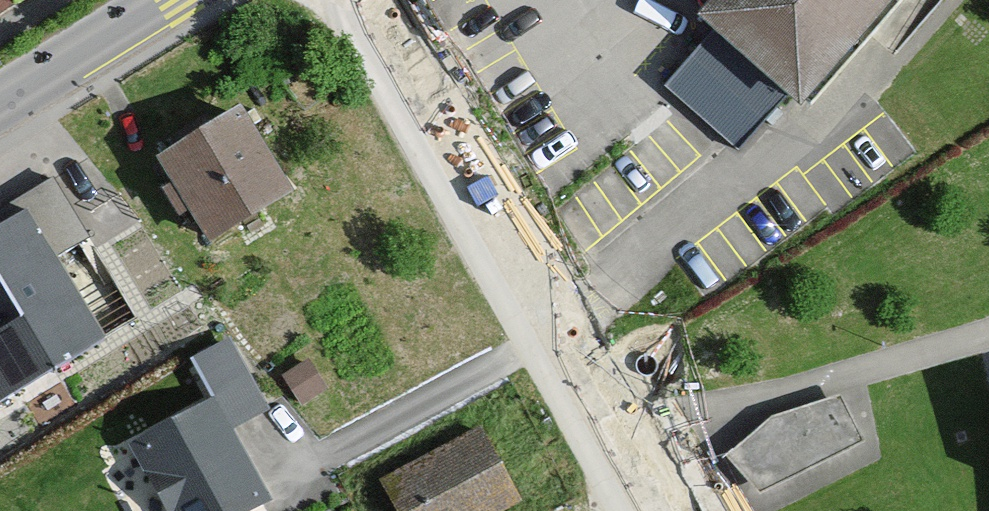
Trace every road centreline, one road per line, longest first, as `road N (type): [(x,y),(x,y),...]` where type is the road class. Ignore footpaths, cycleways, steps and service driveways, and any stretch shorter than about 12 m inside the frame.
road 1 (residential): [(354,0),(627,510)]
road 2 (secondary): [(174,0),(0,107)]

